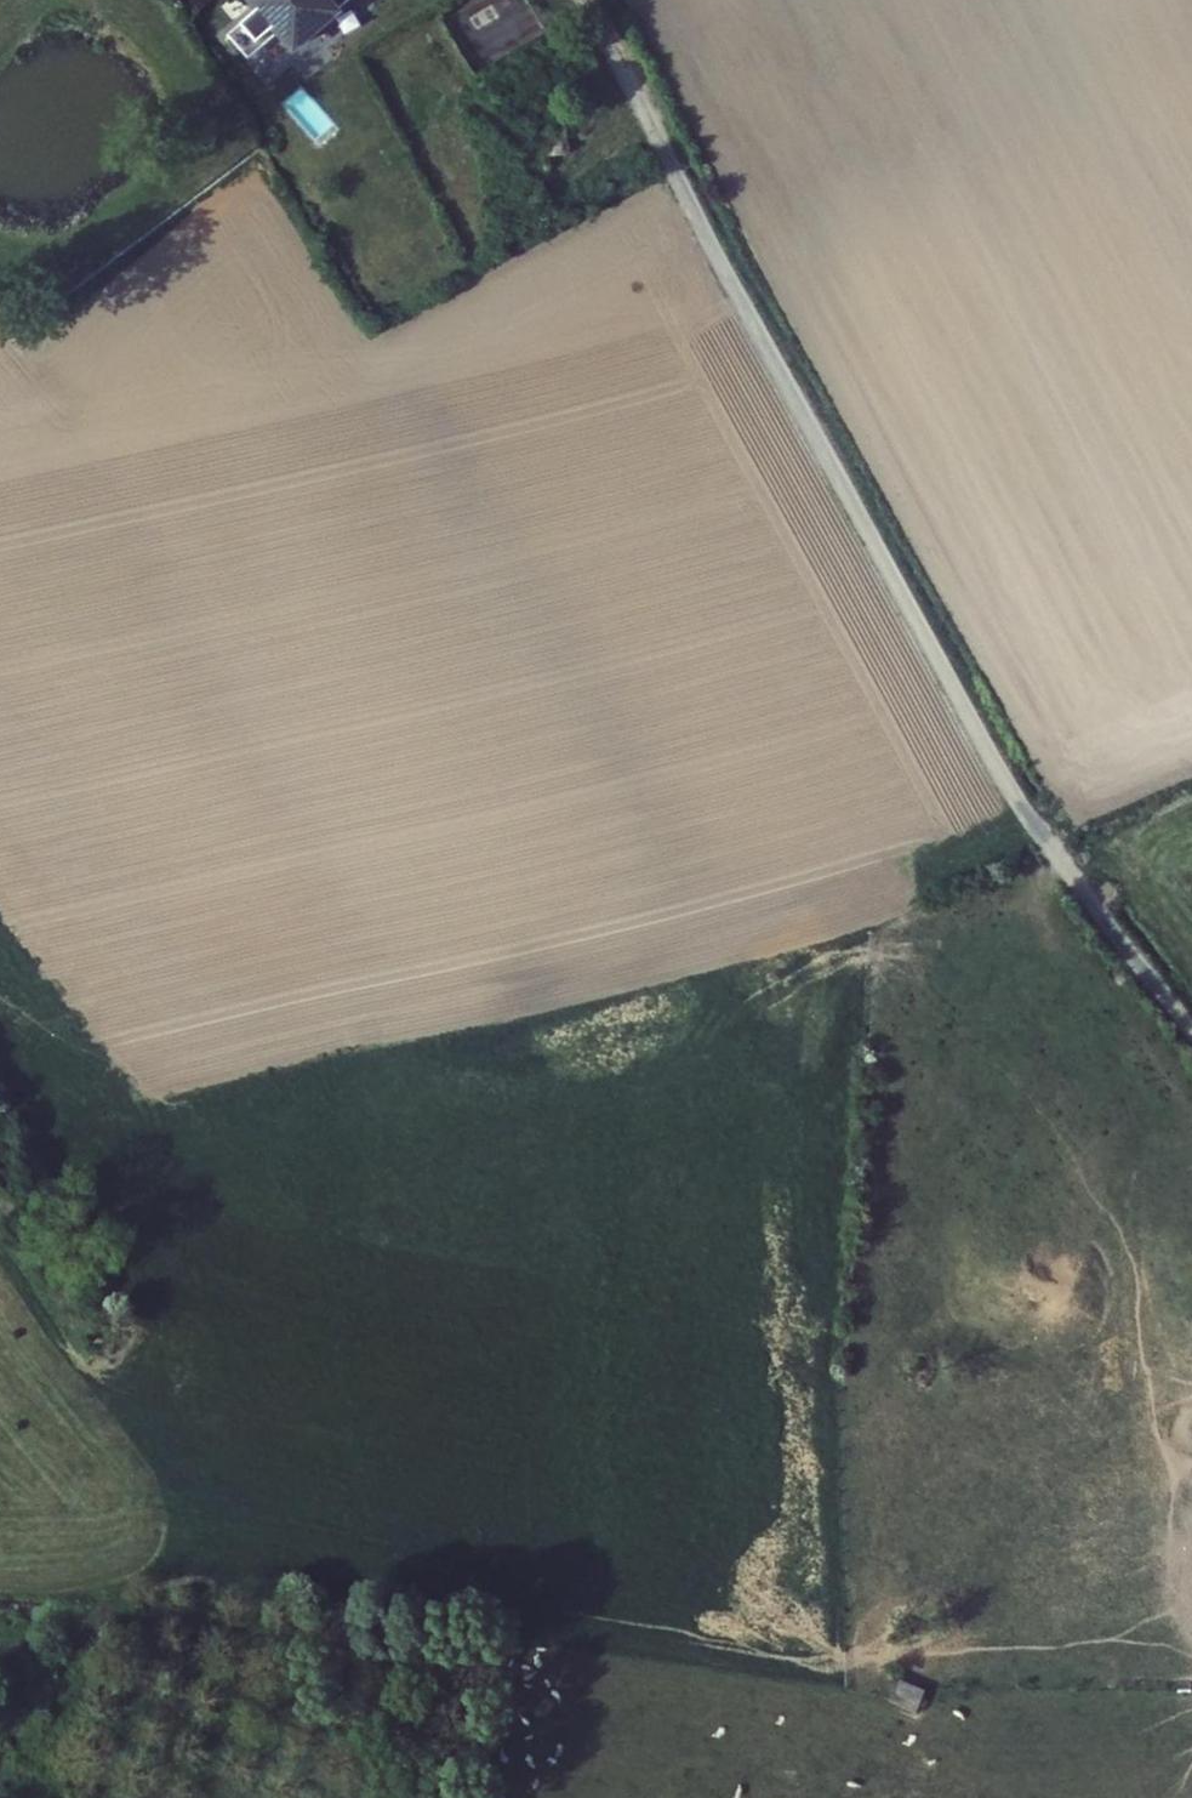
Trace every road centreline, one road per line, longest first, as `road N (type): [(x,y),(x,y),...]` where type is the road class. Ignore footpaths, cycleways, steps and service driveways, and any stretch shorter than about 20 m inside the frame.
road 1 (track): [(1191,1036),(1048,846),(969,720),(721,255),(673,184),(647,105),(584,0)]

